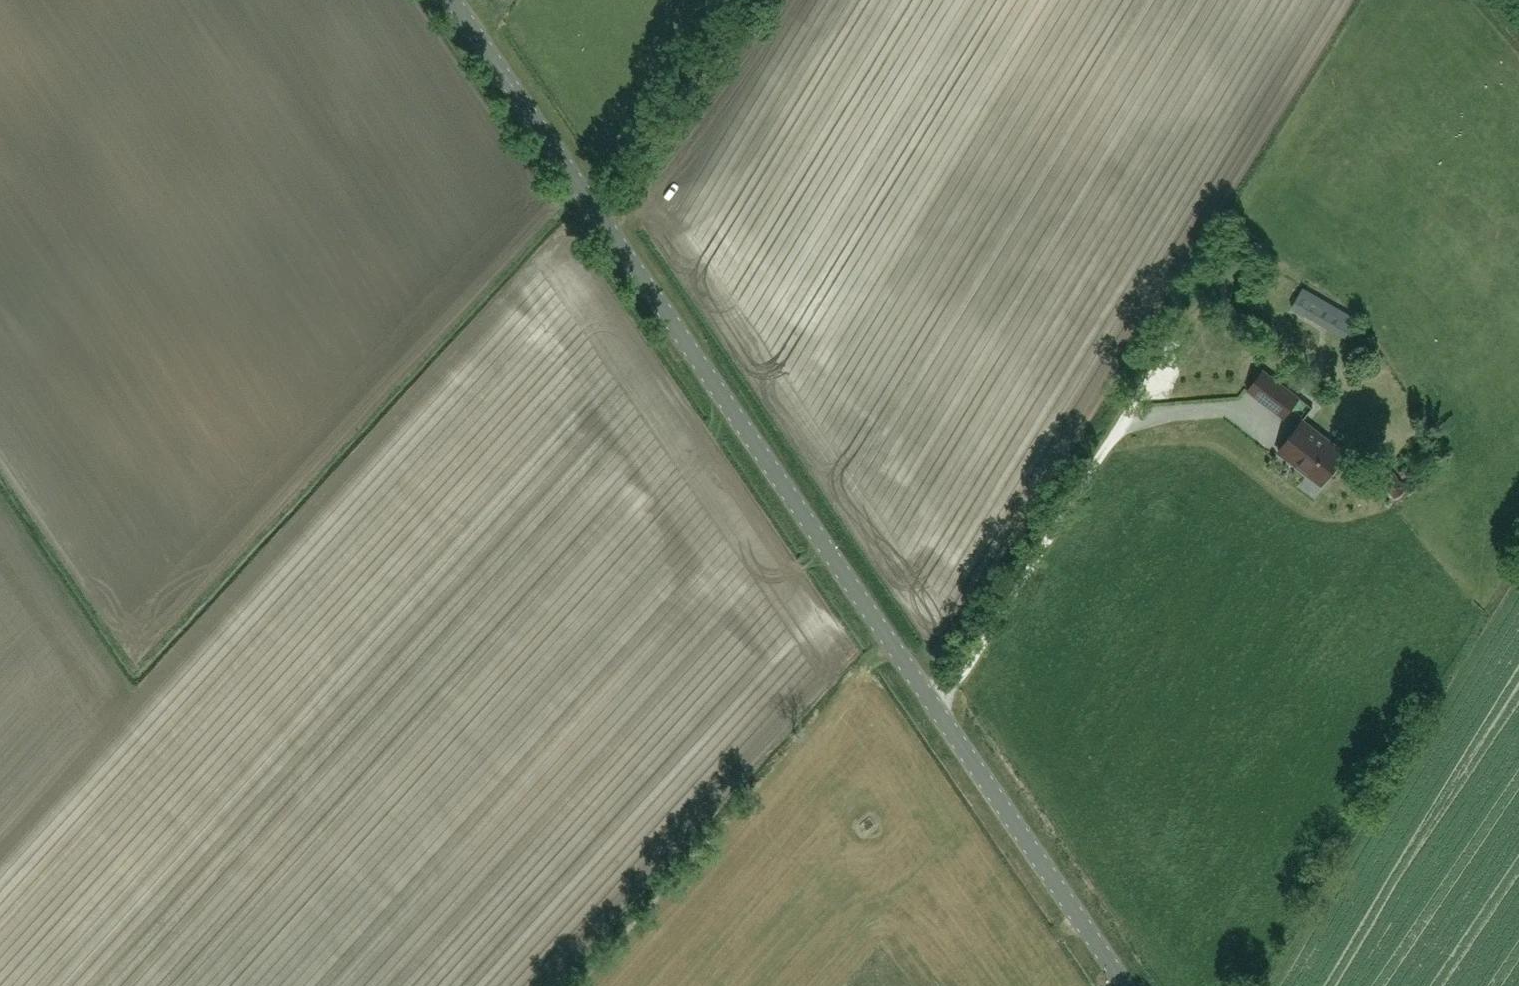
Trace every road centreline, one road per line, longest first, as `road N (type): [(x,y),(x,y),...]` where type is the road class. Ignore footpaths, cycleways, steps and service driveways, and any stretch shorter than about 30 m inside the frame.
road 1 (tertiary): [(1129,985),(453,0)]

